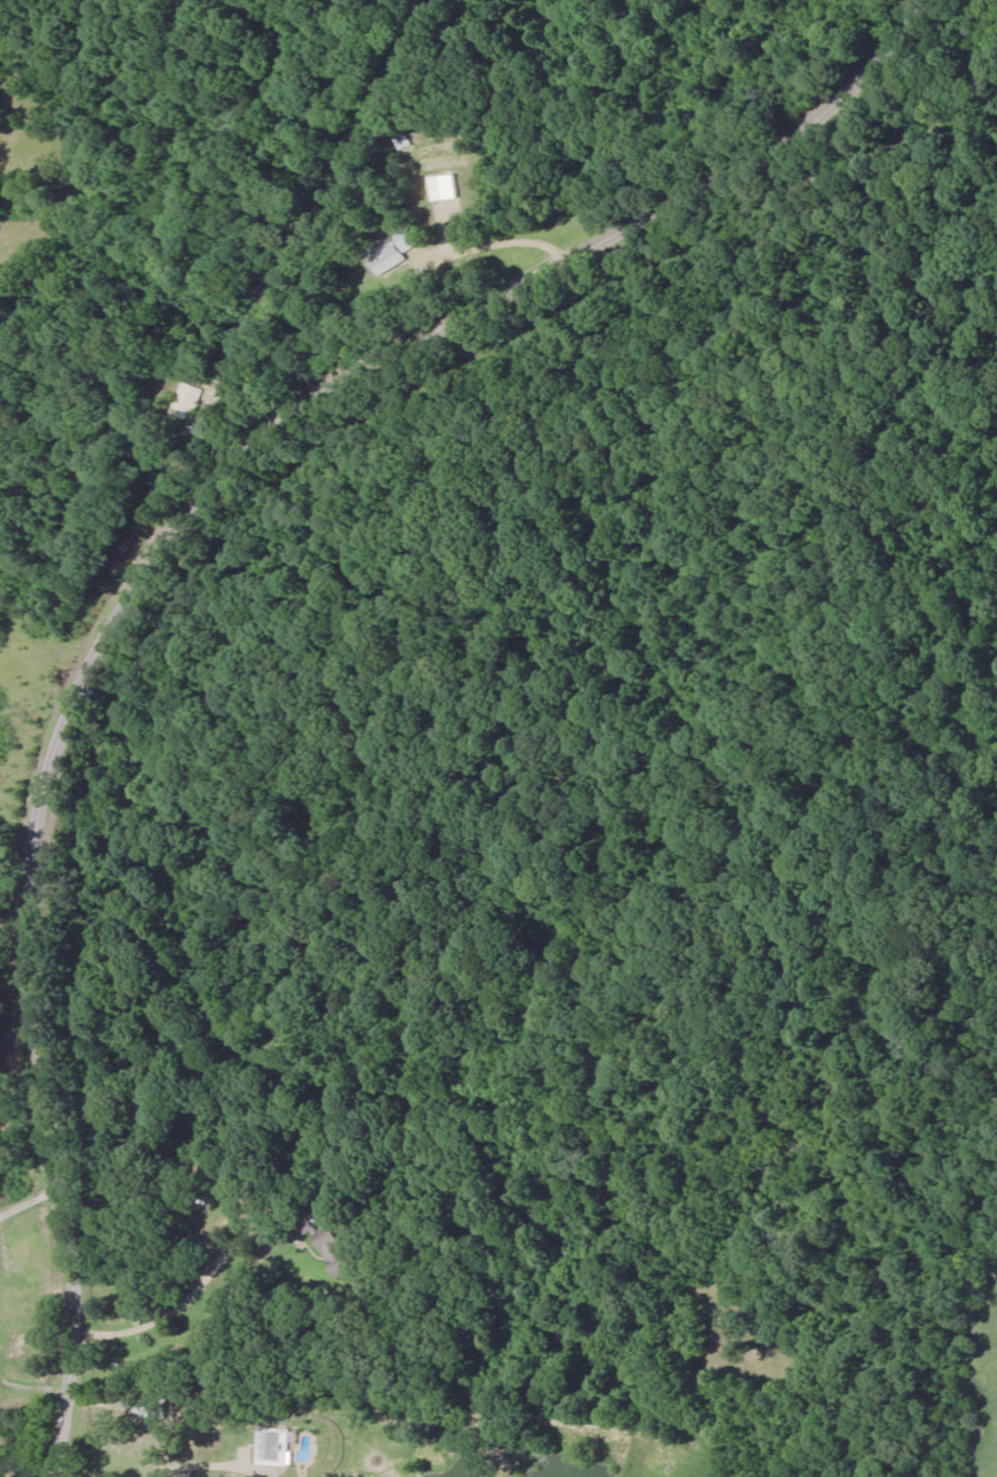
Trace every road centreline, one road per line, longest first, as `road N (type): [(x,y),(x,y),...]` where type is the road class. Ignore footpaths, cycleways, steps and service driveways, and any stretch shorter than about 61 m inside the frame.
road 1 (residential): [(82,1476),(96,1378),(96,1115),(70,983),(70,792),(95,675),(156,564),(256,438),(342,367),(749,160),(884,34),(902,0)]

